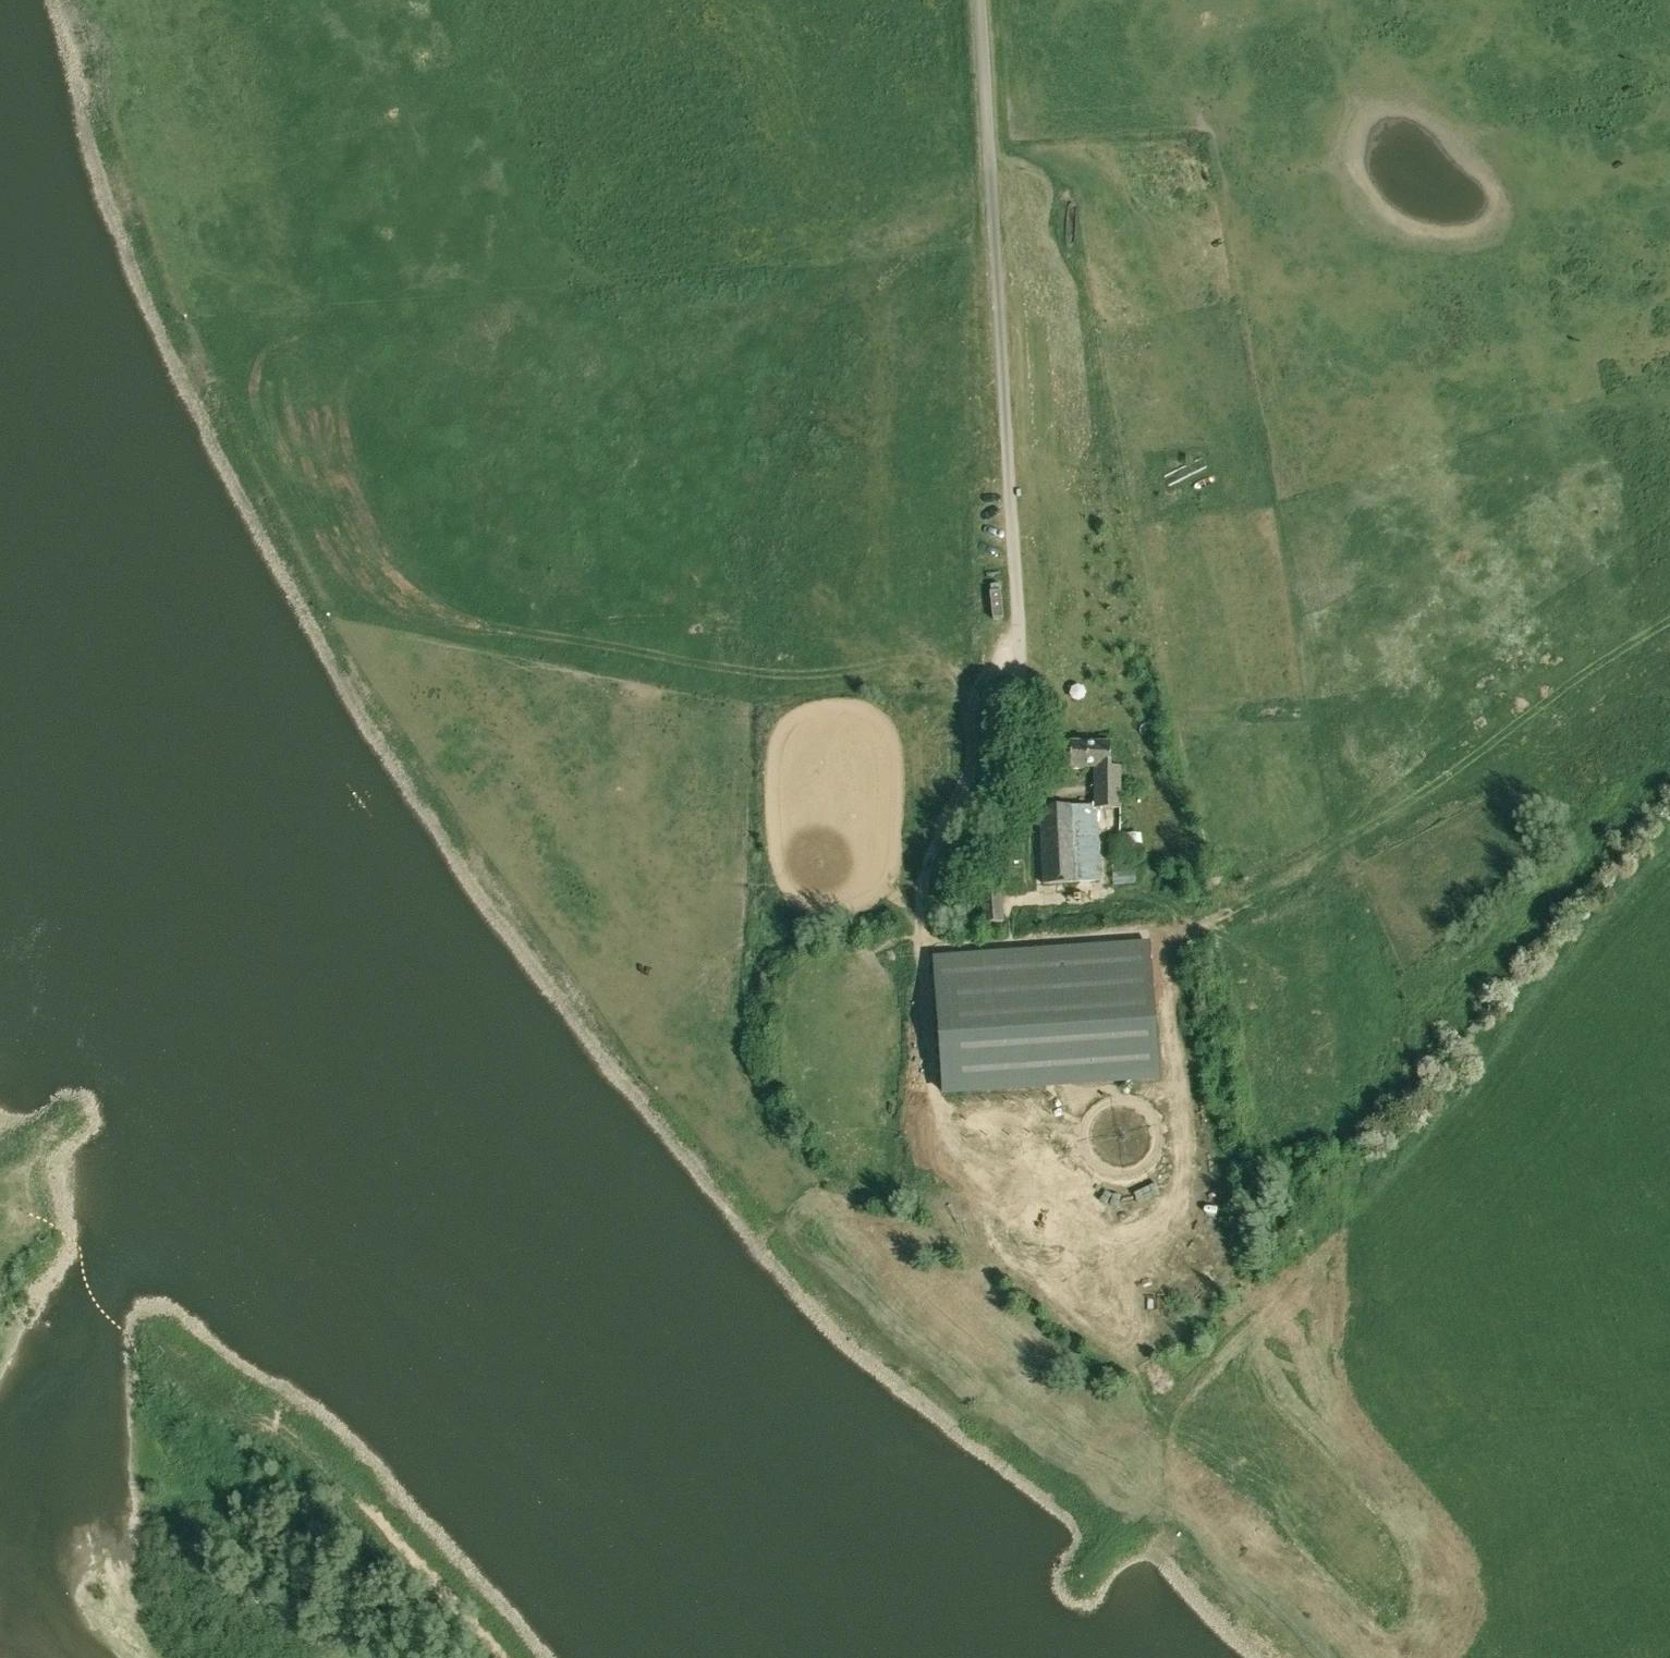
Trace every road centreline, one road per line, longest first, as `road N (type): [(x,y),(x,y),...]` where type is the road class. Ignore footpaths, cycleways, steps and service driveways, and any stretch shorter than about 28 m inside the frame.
road 1 (unclassified): [(1022,775),(975,0)]

